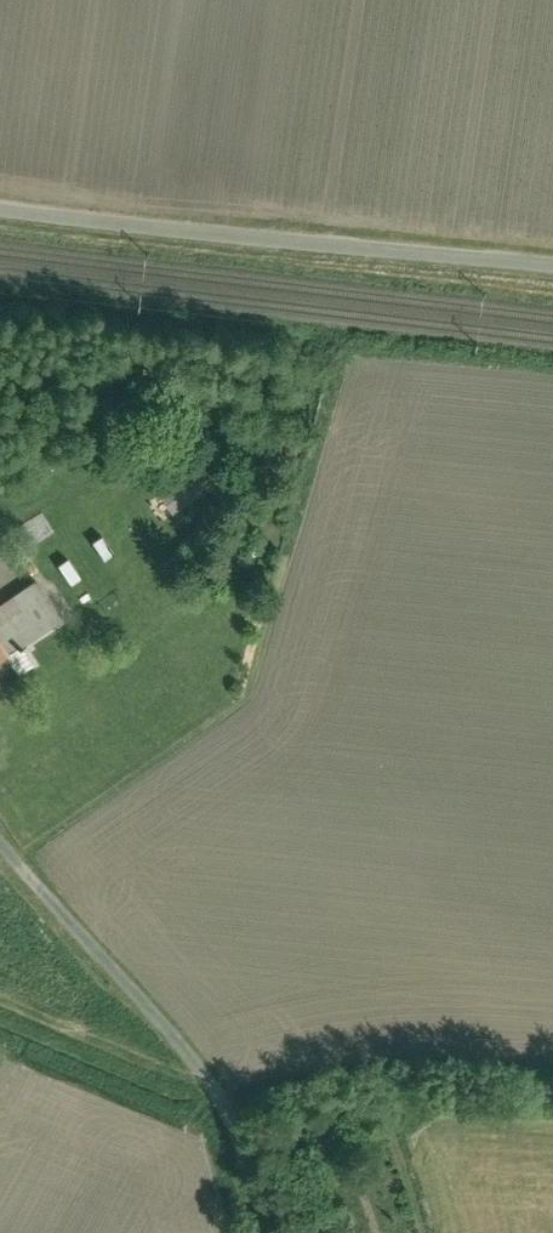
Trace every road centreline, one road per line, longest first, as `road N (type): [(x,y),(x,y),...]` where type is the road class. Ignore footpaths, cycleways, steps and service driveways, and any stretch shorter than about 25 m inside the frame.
road 1 (residential): [(552,269),(0,213)]
road 2 (unclassified): [(262,1232),(224,1115),(193,1069),(0,850)]

